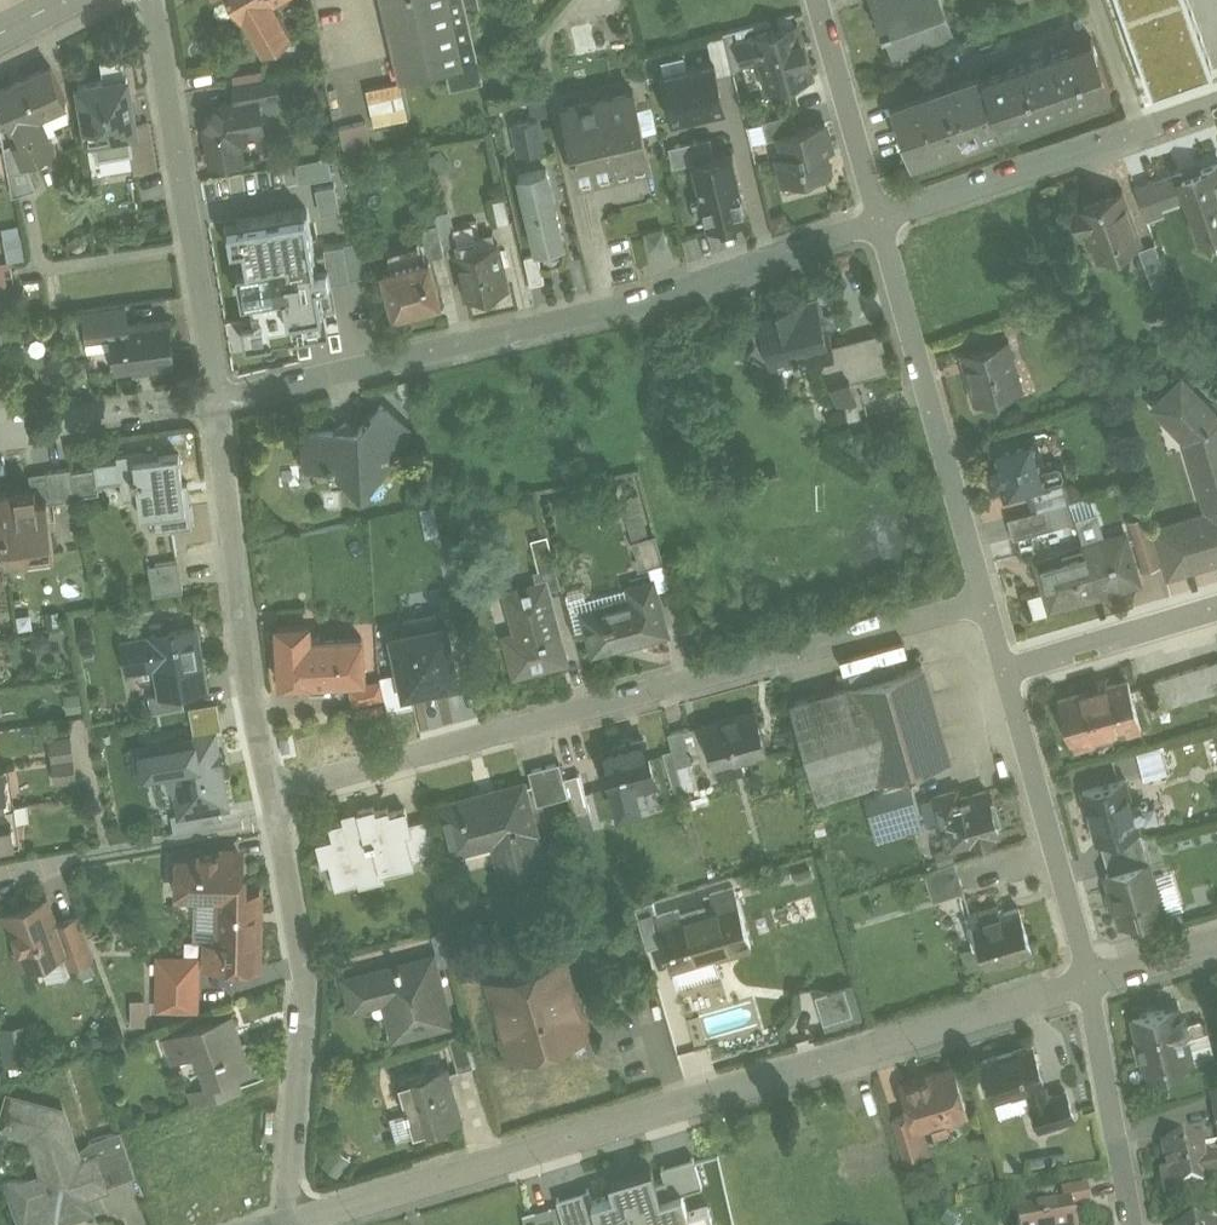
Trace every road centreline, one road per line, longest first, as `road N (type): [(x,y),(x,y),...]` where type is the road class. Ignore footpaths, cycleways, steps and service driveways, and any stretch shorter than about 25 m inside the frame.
road 1 (residential): [(1090,980),(294,1224)]
road 2 (residential): [(985,607),(275,798)]
road 3 (residential): [(219,401),(649,300),(879,220)]
road 4 (residential): [(275,798),(307,1004),(294,1224)]
road 5 (residential): [(153,0),(219,401)]
road 6 (residential): [(879,220),(985,607)]
road 7 (residential): [(219,401),(254,690),(275,798)]
road 8 (residential): [(879,220),(1216,101)]
road 9 (residential): [(1006,675),(1090,980)]
road 10 (residential): [(1090,980),(1133,1224)]
road 11 (residential): [(819,0),(879,220)]
road 12 (residential): [(0,429),(219,401)]
road 13 (residential): [(1216,611),(1006,675)]
road 14 (residential): [(1216,943),(1090,980)]

